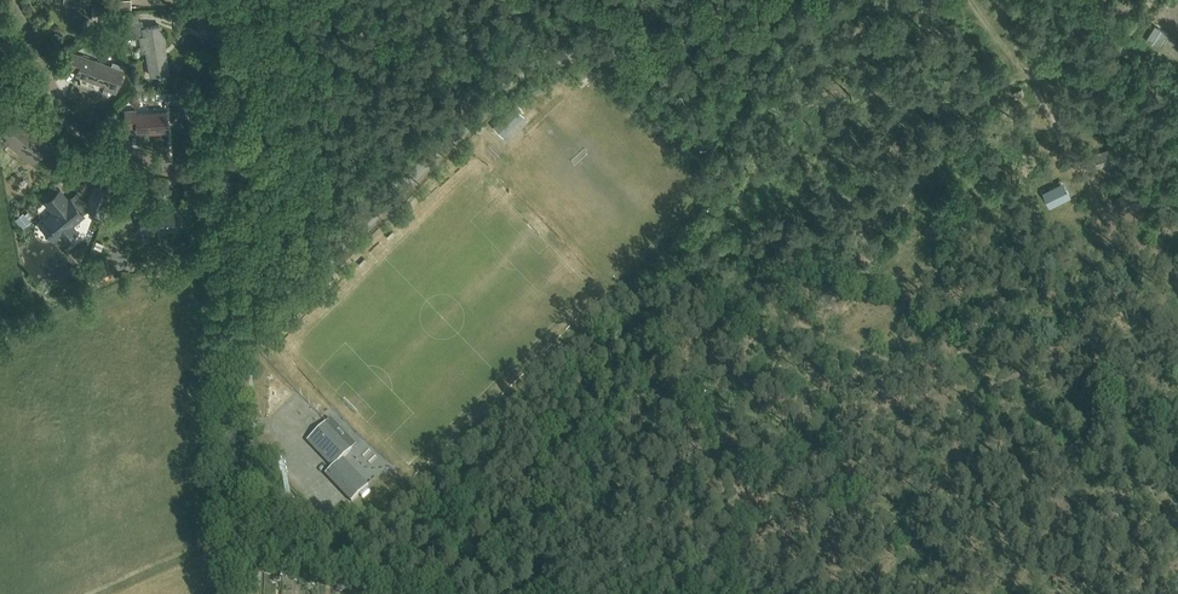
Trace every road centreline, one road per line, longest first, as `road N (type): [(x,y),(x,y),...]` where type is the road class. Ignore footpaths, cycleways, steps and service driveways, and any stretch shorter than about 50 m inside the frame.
road 1 (unclassified): [(228,350),(249,341),(531,66),(678,51),(734,0)]
road 2 (residential): [(221,178),(86,140),(65,114),(15,0)]
road 3 (unclassified): [(238,593),(228,350)]
road 4 (track): [(967,0),(1035,84),(1077,161)]
road 5 (unclassified): [(221,178),(213,0)]
road 6 (unclassified): [(228,350),(221,178)]

